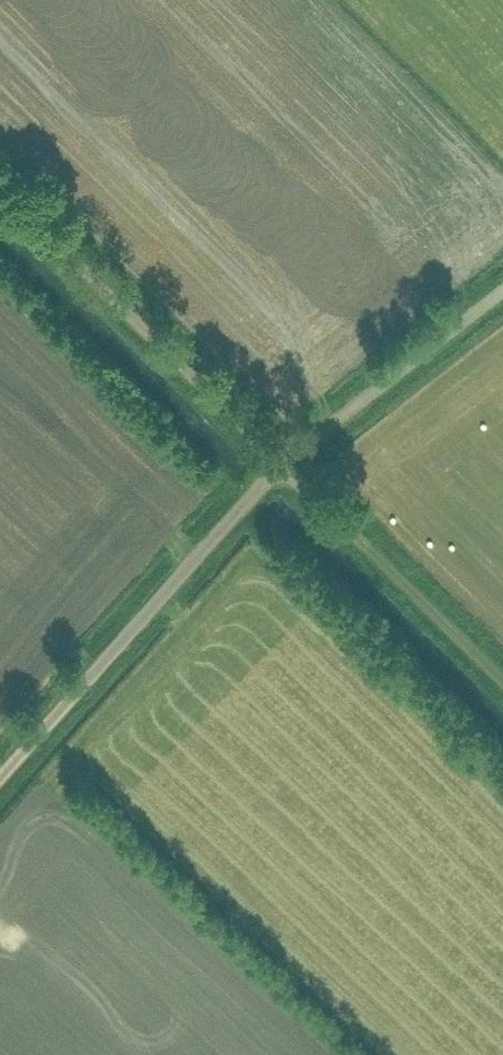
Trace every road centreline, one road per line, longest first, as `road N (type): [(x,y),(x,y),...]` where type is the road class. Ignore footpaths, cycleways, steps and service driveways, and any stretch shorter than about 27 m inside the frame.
road 1 (unclassified): [(0,778),(282,462)]
road 2 (unclassified): [(282,462),(0,187)]
road 3 (track): [(282,462),(502,686)]
road 4 (unclassified): [(282,462),(502,287)]

